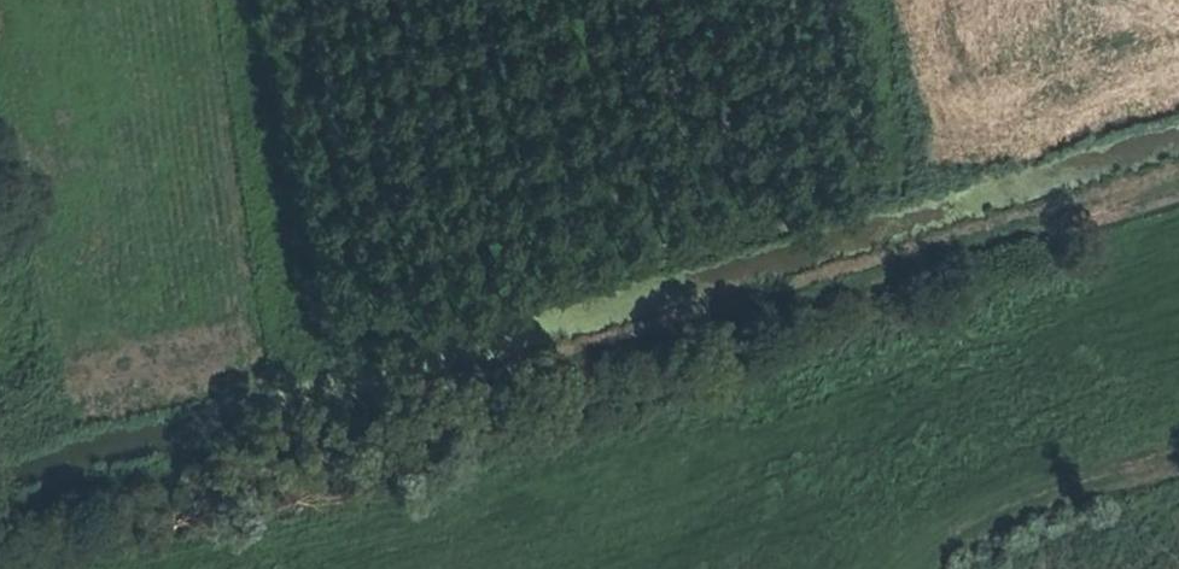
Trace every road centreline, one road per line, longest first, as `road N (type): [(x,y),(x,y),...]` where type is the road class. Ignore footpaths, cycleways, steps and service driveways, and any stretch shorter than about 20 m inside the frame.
road 1 (track): [(944,568),(1071,499),(1178,473)]

